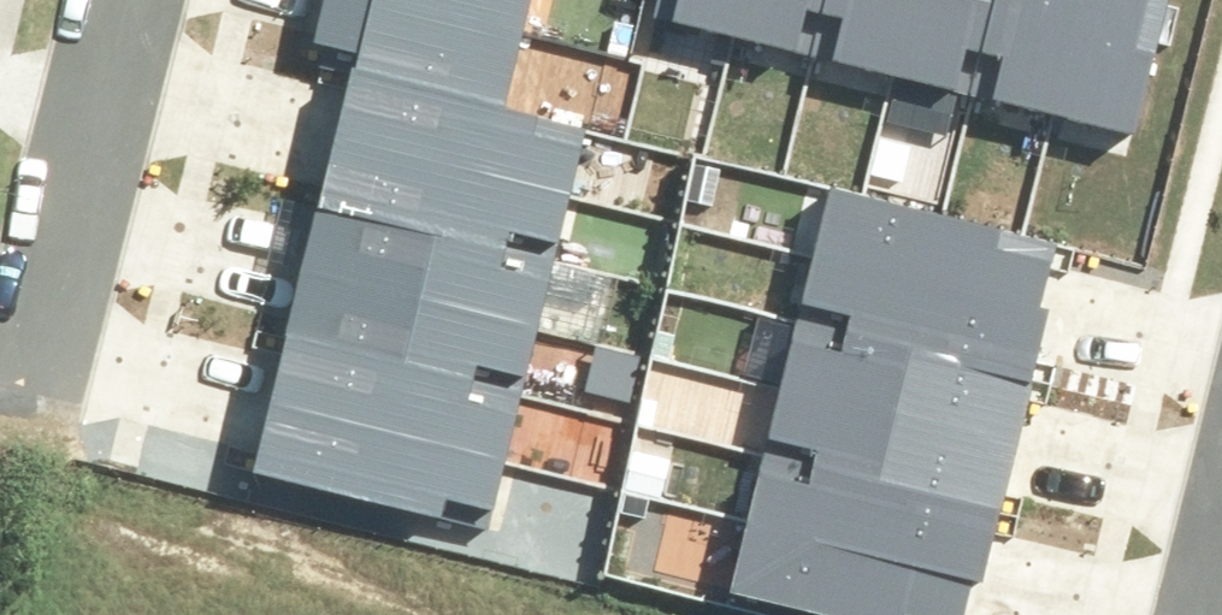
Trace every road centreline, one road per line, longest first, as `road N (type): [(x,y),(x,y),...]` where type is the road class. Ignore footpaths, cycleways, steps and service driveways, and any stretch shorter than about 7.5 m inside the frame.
road 1 (residential): [(124,0),(26,393)]

